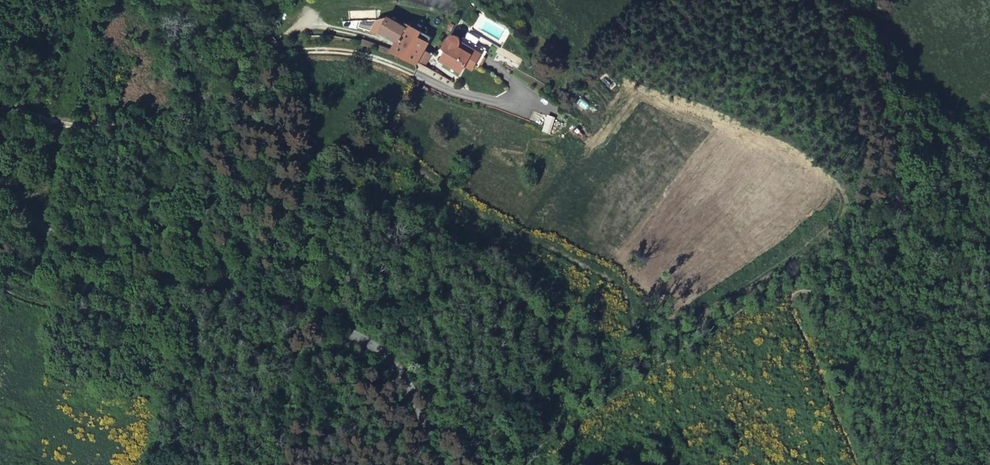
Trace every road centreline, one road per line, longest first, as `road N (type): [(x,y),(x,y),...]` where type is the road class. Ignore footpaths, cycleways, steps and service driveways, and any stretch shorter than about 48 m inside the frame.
road 1 (unclassified): [(0,176),(33,216),(78,244),(369,336),(402,364),(436,420),(447,464)]
road 2 (unclassified): [(0,101),(52,123),(124,125),(176,109),(270,51),(339,49),(414,71)]
road 3 (track): [(847,0),(951,161)]

